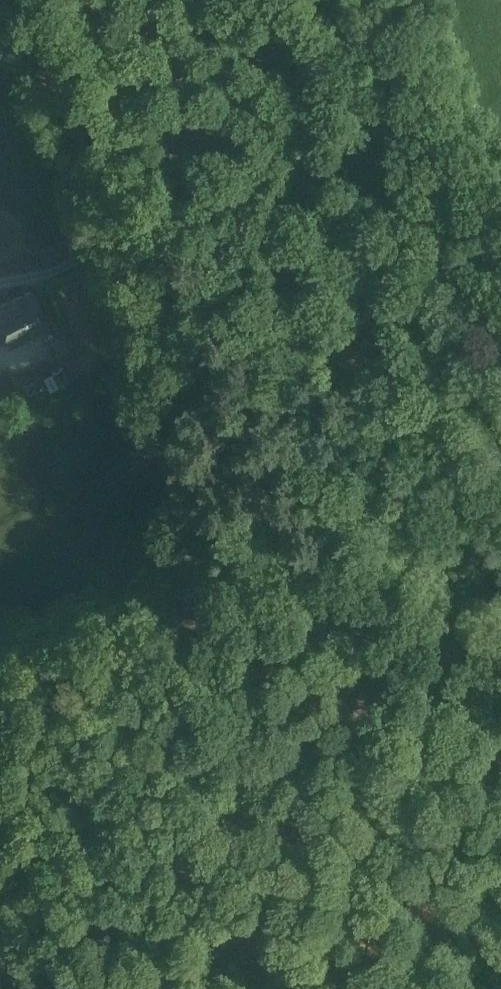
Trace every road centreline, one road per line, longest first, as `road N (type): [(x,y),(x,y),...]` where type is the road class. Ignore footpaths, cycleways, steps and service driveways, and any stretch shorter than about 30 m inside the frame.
road 1 (tertiary): [(500,689),(357,599),(290,534),(143,230),(44,0)]
road 2 (track): [(290,534),(186,571),(148,605),(125,660),(111,772),(120,988)]
road 3 (track): [(143,230),(39,277),(0,284)]

